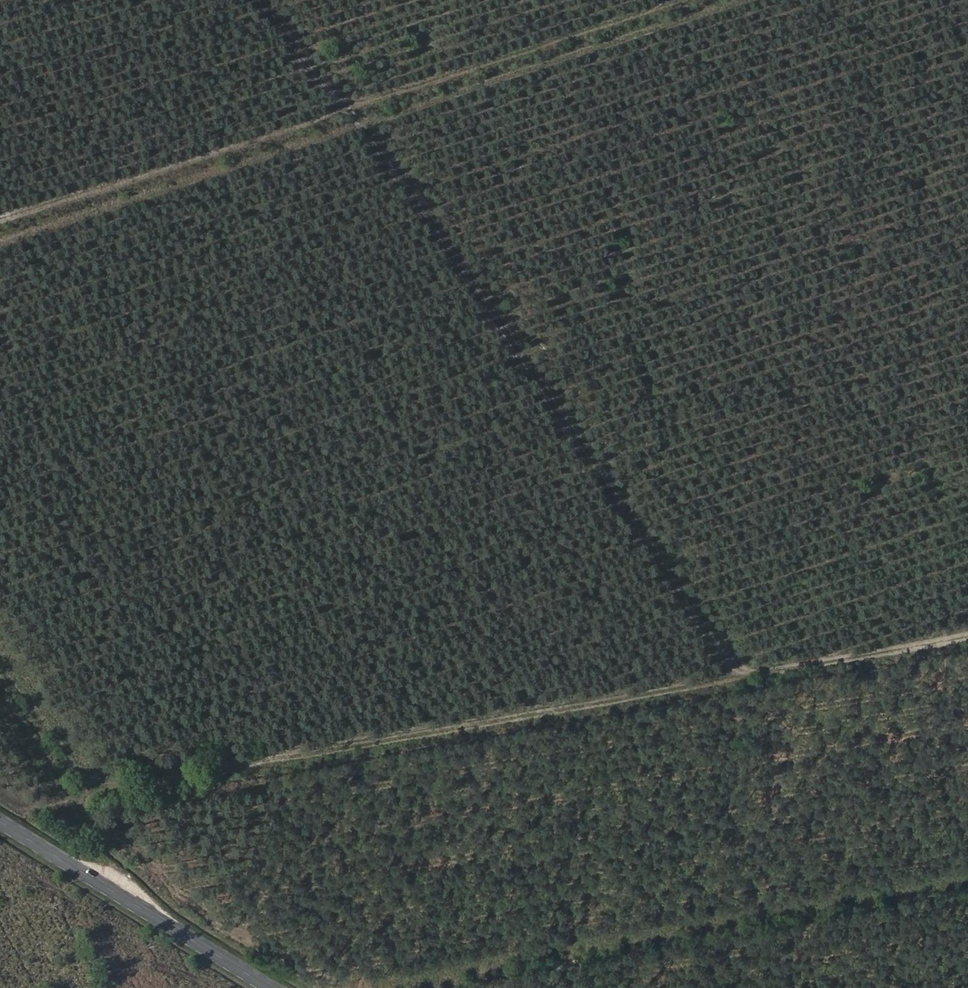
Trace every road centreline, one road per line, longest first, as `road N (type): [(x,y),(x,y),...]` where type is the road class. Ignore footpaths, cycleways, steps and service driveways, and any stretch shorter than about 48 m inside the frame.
road 1 (secondary): [(0,823),(269,987)]

